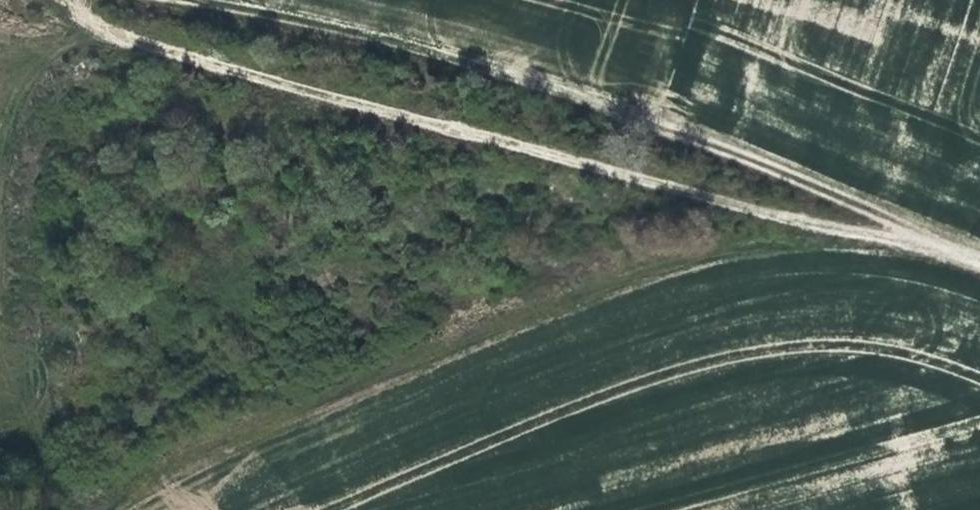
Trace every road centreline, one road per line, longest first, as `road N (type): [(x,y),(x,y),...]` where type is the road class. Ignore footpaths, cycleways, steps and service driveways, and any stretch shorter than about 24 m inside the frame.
road 1 (track): [(979,259),(257,76),(138,41),(65,0)]
road 2 (track): [(925,241),(646,115),(448,52),(238,0)]

